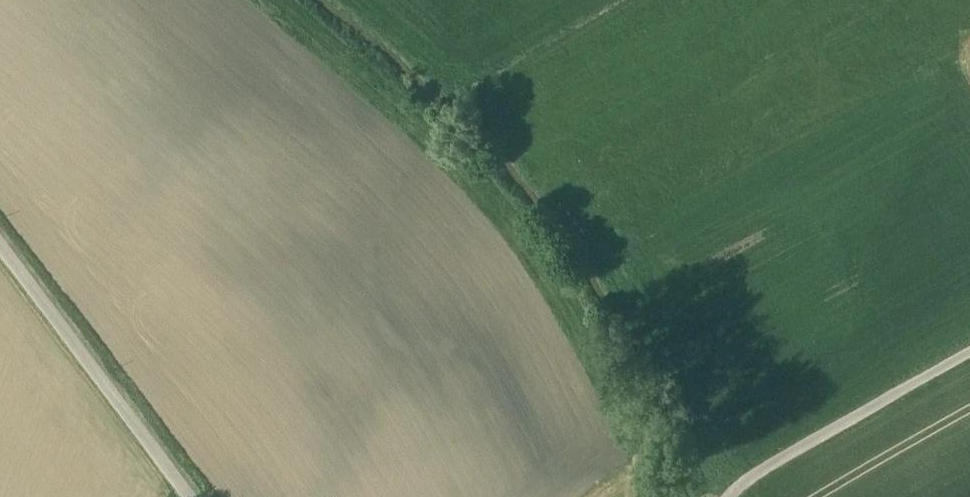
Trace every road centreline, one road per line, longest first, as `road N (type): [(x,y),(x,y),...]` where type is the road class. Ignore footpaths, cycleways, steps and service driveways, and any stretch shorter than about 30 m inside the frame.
road 1 (residential): [(188,496),(0,245)]
road 2 (track): [(742,496),(969,363)]

